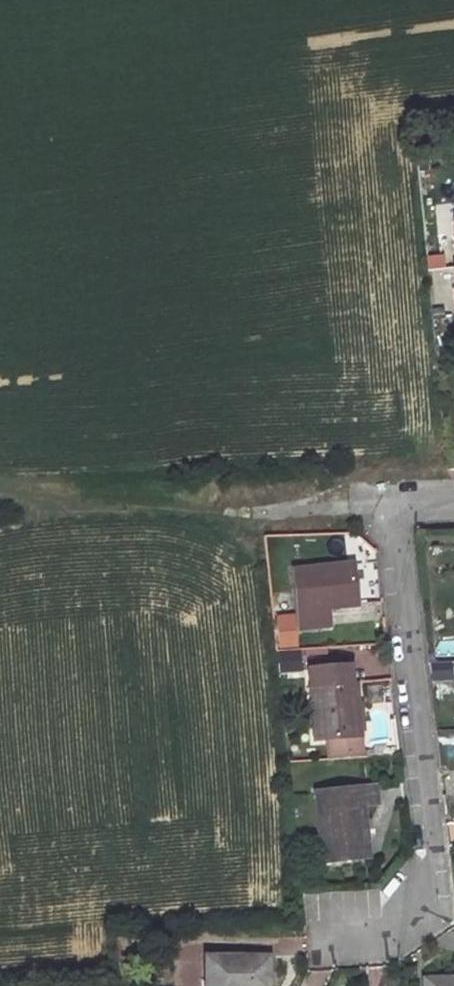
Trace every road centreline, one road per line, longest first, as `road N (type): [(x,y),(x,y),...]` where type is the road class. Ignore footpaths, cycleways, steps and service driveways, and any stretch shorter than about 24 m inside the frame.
road 1 (residential): [(385,501),(428,885),(379,927),(322,933)]
road 2 (residential): [(385,501),(0,501)]

